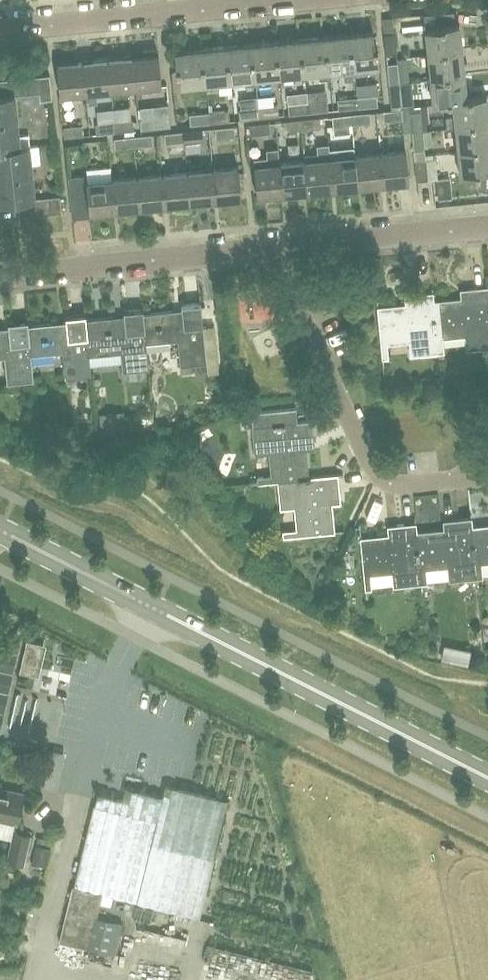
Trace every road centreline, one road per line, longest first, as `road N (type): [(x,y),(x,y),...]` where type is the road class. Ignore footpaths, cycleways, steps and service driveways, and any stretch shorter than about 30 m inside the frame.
road 1 (secondary): [(487,778),(0,530)]
road 2 (residential): [(477,478),(403,486),(374,469),(302,319),(298,247)]
road 3 (residential): [(298,247),(0,276)]
road 4 (residential): [(292,0),(0,29)]
road 5 (residential): [(487,227),(298,247)]

